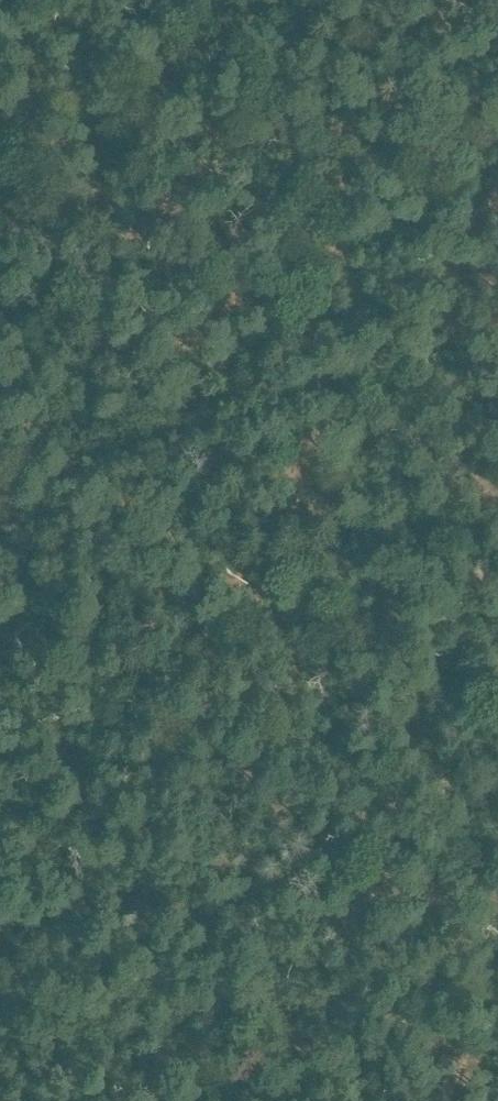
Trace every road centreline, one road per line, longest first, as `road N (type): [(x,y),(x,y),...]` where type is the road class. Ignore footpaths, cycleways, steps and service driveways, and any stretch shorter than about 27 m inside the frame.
road 1 (track): [(215,0),(261,62),(375,309),(497,623)]

